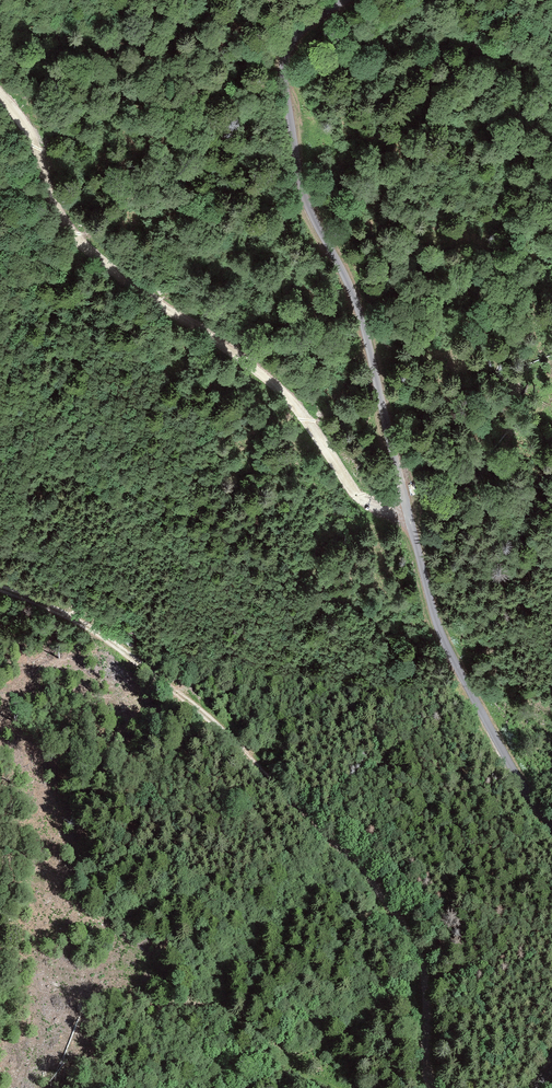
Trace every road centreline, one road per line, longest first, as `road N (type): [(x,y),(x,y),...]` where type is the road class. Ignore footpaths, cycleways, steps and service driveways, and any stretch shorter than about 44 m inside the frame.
road 1 (unclassified): [(347,0),(306,25),(286,52),(302,187),(364,325),(437,623),(551,828)]
road 2 (track): [(434,1087),(410,936),(380,887),(194,706),(76,621),(0,590)]
road 3 (track): [(407,511),(362,499),(276,385),(73,231),(51,198),(31,134),(0,91)]

